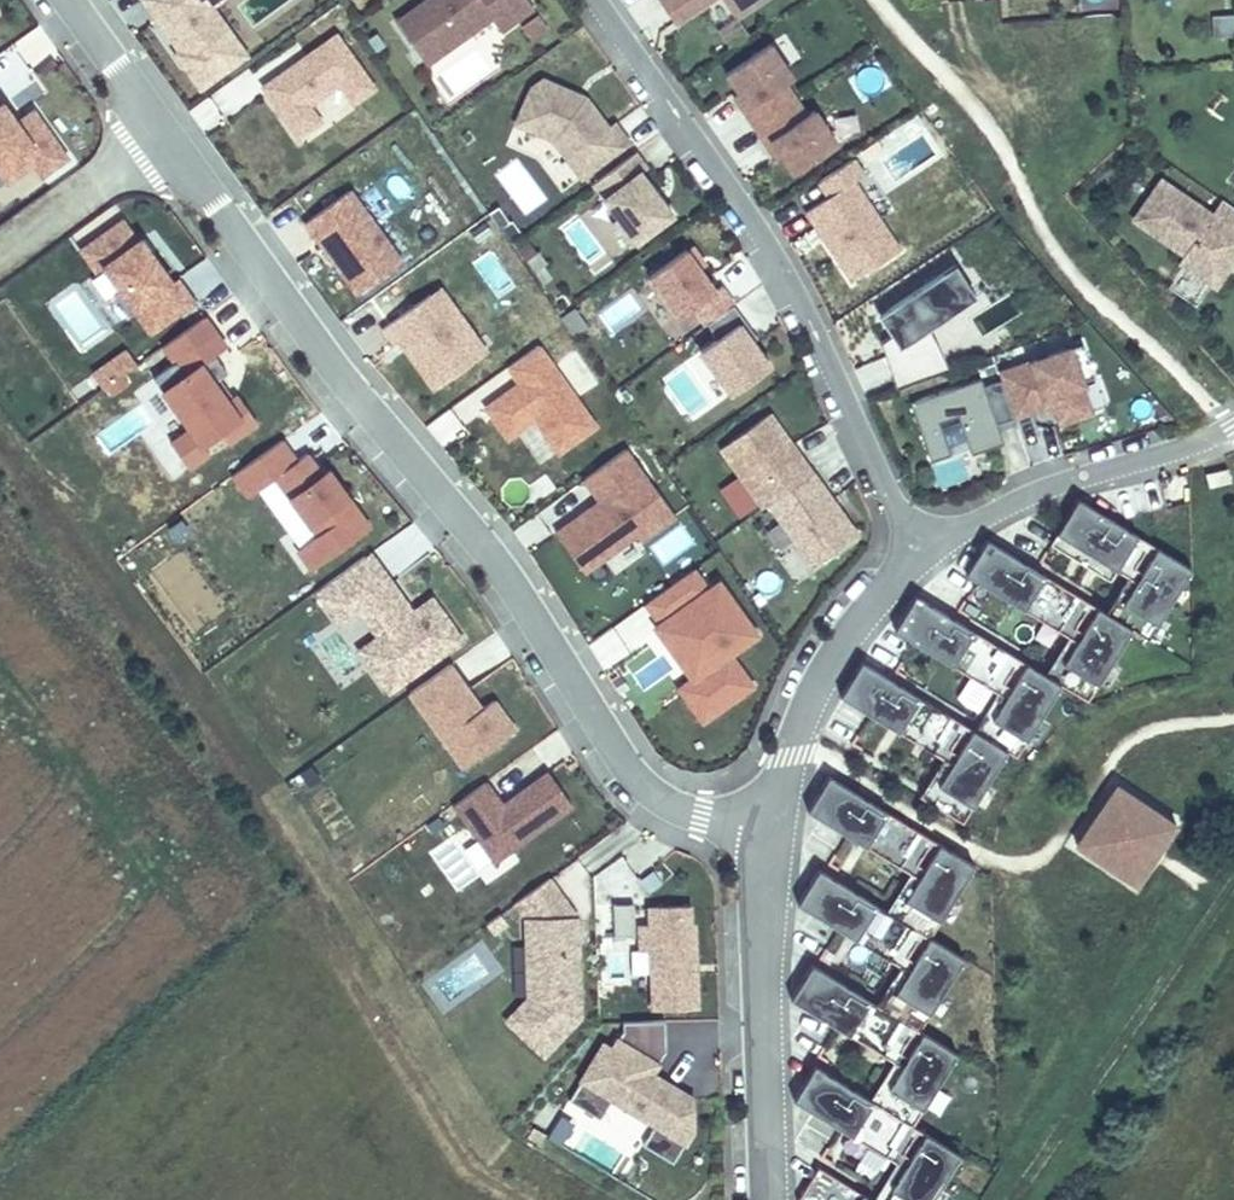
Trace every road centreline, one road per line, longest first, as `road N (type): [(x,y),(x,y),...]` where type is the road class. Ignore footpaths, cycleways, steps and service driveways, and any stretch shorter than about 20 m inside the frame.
road 1 (residential): [(177,135),(299,280),(410,451),(515,563),(603,733),(651,790),(700,822),(767,835)]
road 2 (residential): [(591,0),(746,215),(912,544)]
road 3 (track): [(1001,1199),(1233,870)]
road 4 (residential): [(767,835),(765,1199)]
road 5 (residential): [(1233,417),(912,544)]
road 6 (residential): [(912,544),(807,699),(767,835)]
road 7 (residential): [(0,261),(177,135)]
road 8 (residential): [(73,0),(177,135)]

